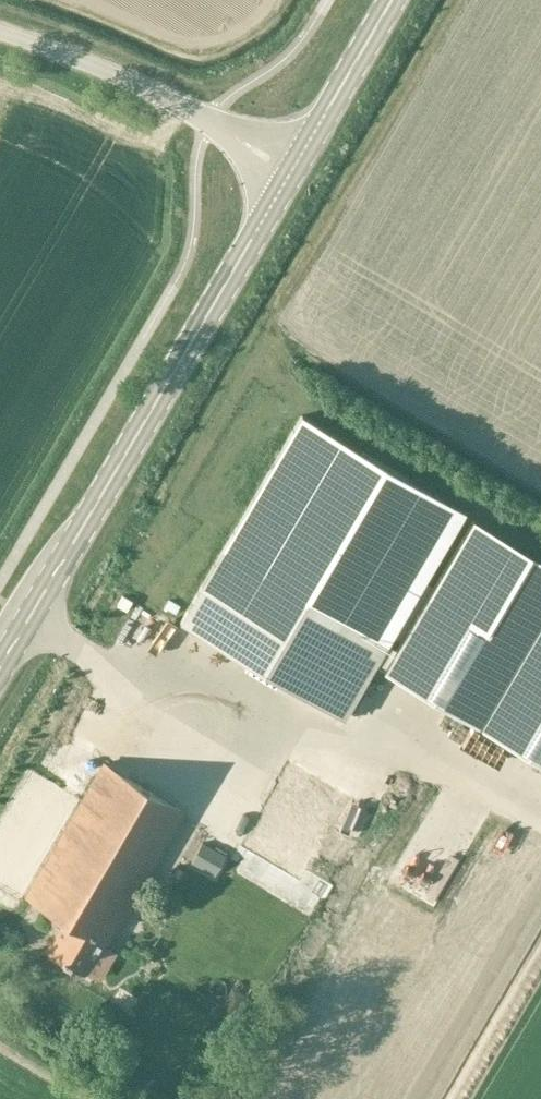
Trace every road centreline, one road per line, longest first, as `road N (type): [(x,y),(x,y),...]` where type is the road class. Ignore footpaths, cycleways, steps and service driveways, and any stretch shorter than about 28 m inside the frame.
road 1 (primary): [(0,669),(283,188)]
road 2 (unclassified): [(0,33),(142,87),(240,140)]
road 3 (primary): [(300,158),(392,0)]

